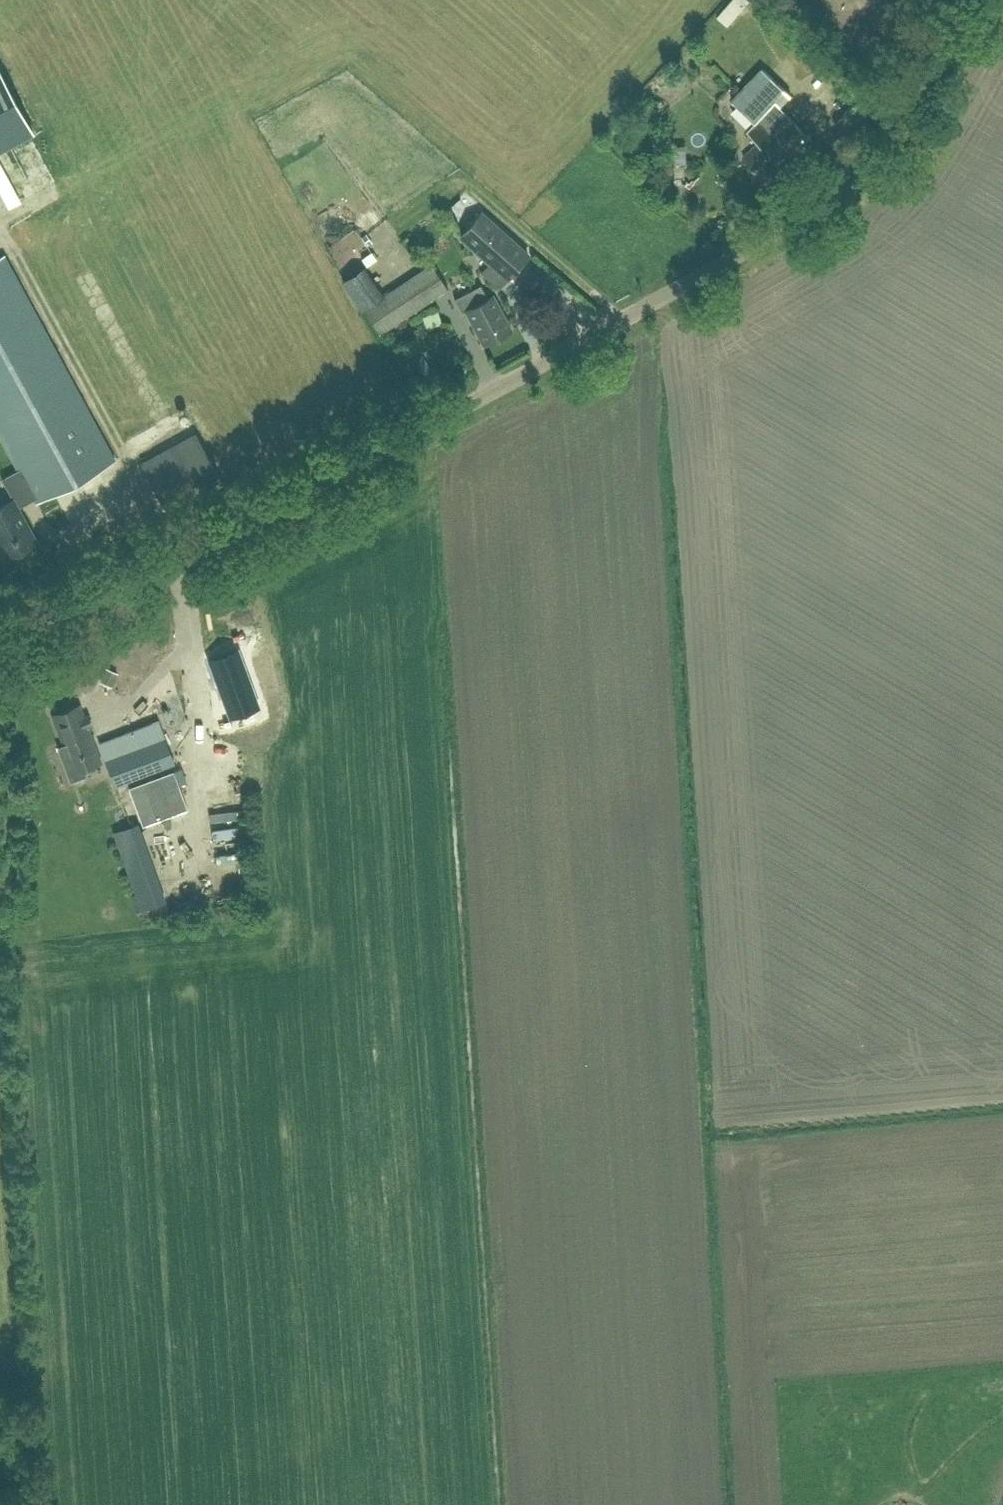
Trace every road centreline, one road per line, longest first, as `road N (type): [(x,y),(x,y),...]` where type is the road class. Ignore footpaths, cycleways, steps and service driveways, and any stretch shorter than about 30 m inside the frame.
road 1 (unclassified): [(0,641),(290,498),(813,204),(867,162),(894,129),(944,51),(963,0)]

